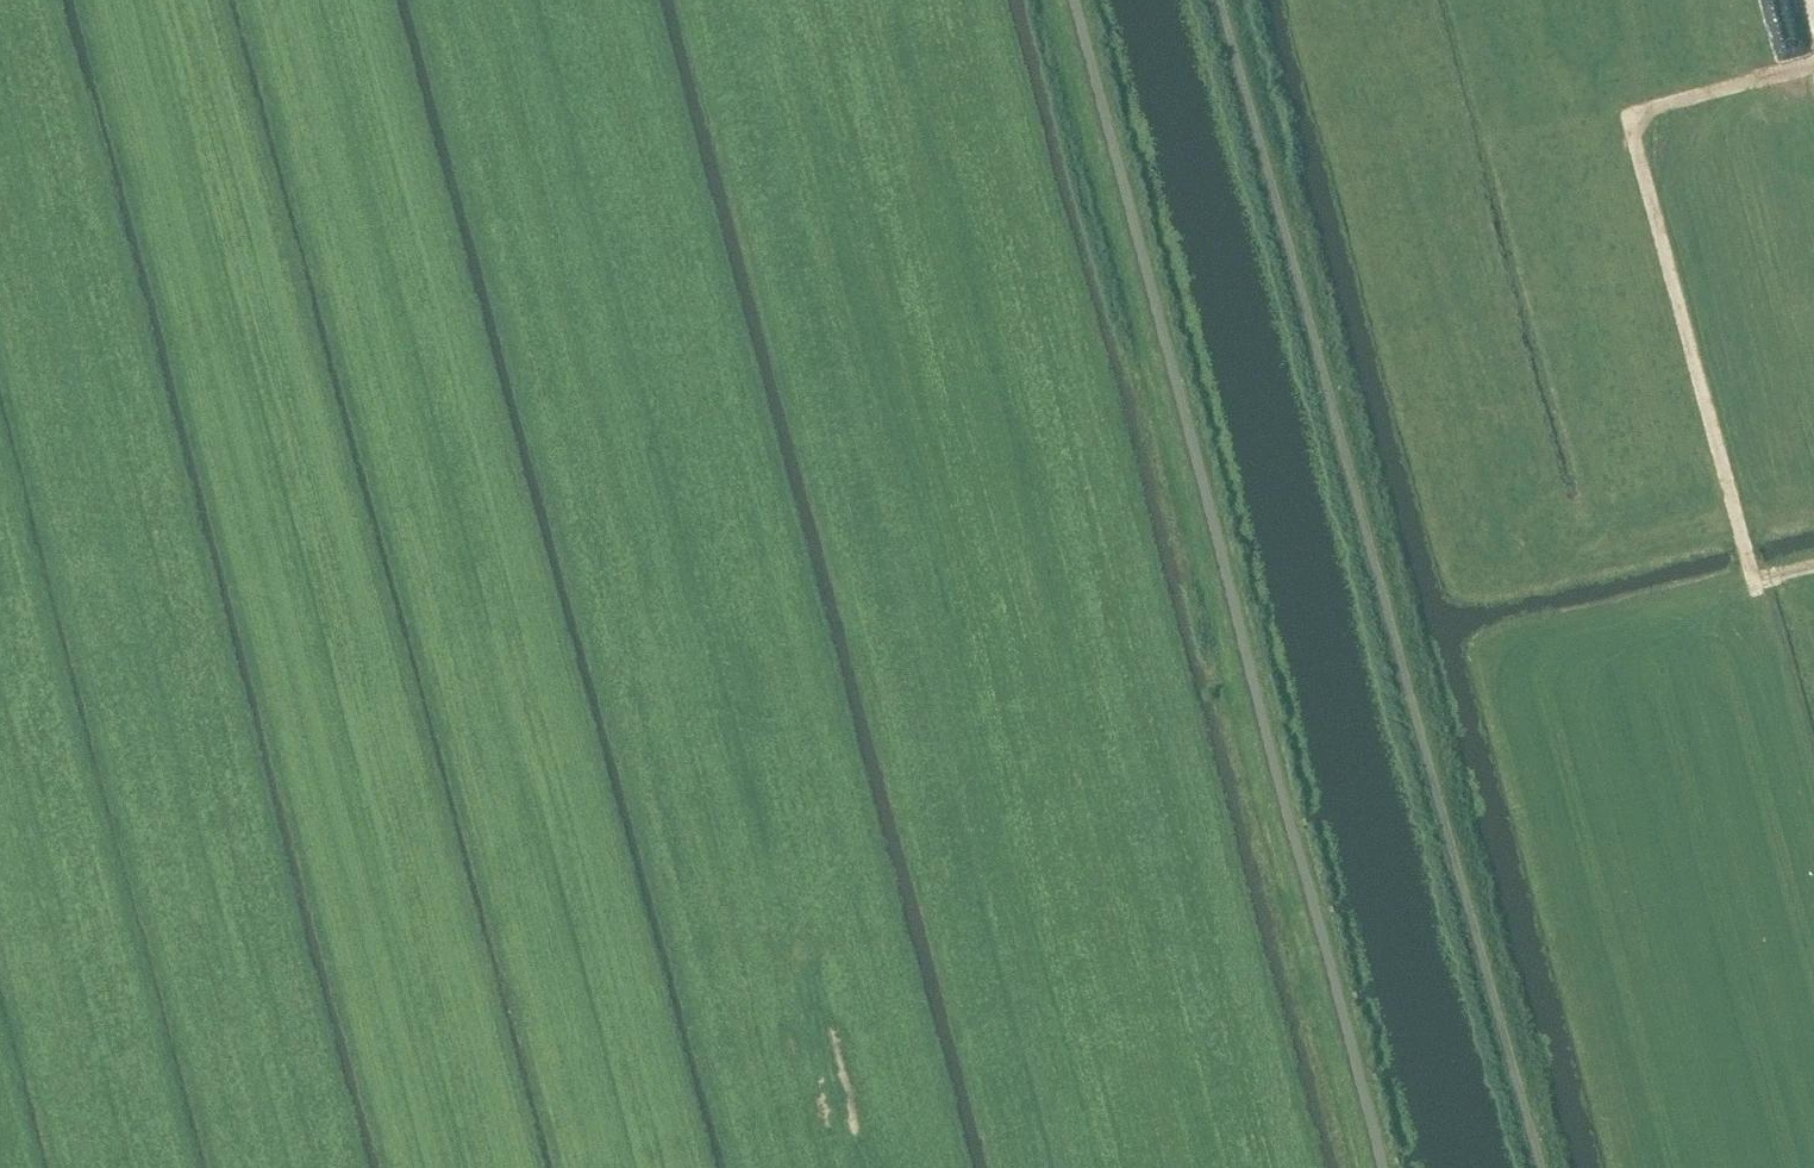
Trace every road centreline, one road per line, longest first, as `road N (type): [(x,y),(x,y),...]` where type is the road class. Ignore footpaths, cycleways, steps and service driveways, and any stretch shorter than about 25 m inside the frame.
road 1 (unclassified): [(1383,1167),(1073,0)]
road 2 (track): [(1813,64),(1630,113),(1755,583),(1813,569)]

